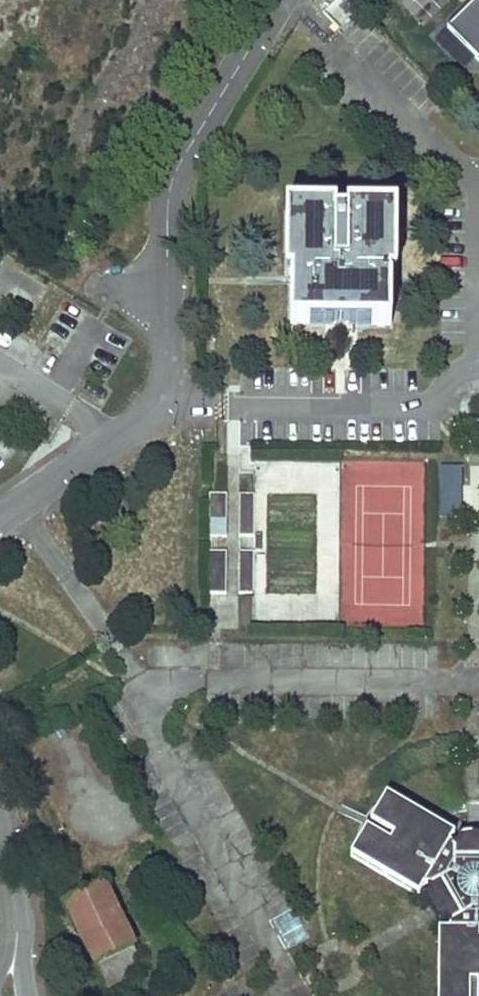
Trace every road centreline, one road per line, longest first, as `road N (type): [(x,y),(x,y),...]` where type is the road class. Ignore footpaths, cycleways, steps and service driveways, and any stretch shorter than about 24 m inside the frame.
road 1 (residential): [(163,394),(171,357),(169,207),(282,1)]
road 2 (residential): [(151,698),(143,711),(292,977),(277,995)]
road 3 (residential): [(163,394),(221,408),(434,408),(455,371),(478,364)]
road 4 (residential): [(478,683),(188,684),(157,688),(151,698)]
road 5 (residential): [(478,191),(282,1)]
road 6 (residential): [(21,504),(151,698)]
road 7 (residential): [(21,504),(142,422),(163,394)]
road 8 (residential): [(478,364),(478,194)]

